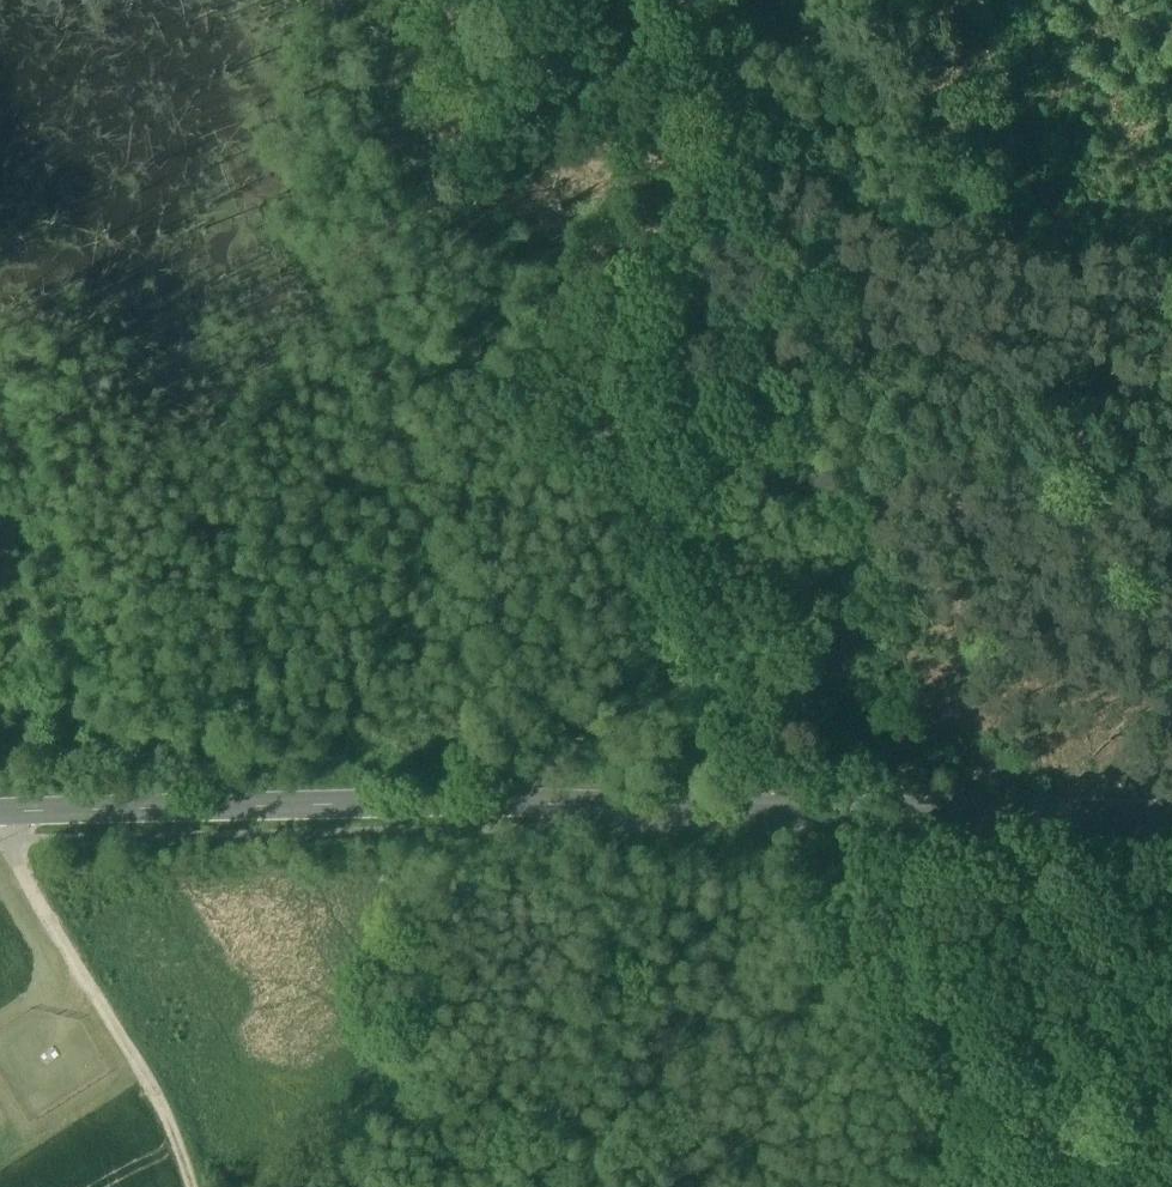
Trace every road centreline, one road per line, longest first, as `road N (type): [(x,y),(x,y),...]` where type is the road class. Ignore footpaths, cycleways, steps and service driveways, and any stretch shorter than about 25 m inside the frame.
road 1 (tertiary): [(0,813),(495,802),(1171,815)]
road 2 (track): [(0,834),(170,1125),(195,1186)]

